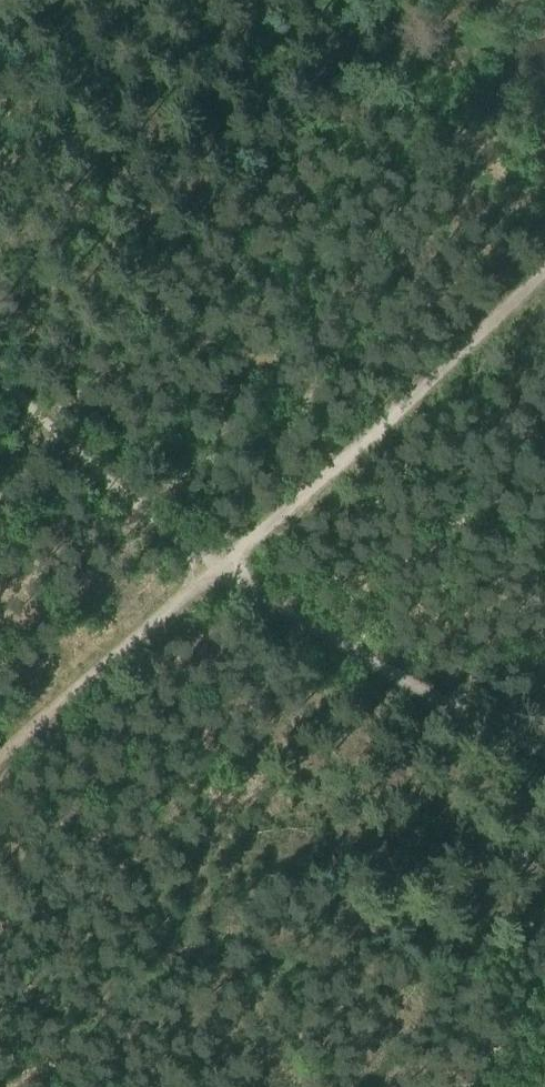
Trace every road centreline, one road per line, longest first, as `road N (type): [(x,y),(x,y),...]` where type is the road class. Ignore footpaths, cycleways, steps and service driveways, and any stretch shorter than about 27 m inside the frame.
road 1 (track): [(214,570),(472,329),(544,249)]
road 2 (track): [(214,570),(452,712),(544,753)]
road 3 (track): [(0,764),(214,570)]
road 4 (track): [(110,492),(0,374)]
road 5 (track): [(110,492),(214,570)]

